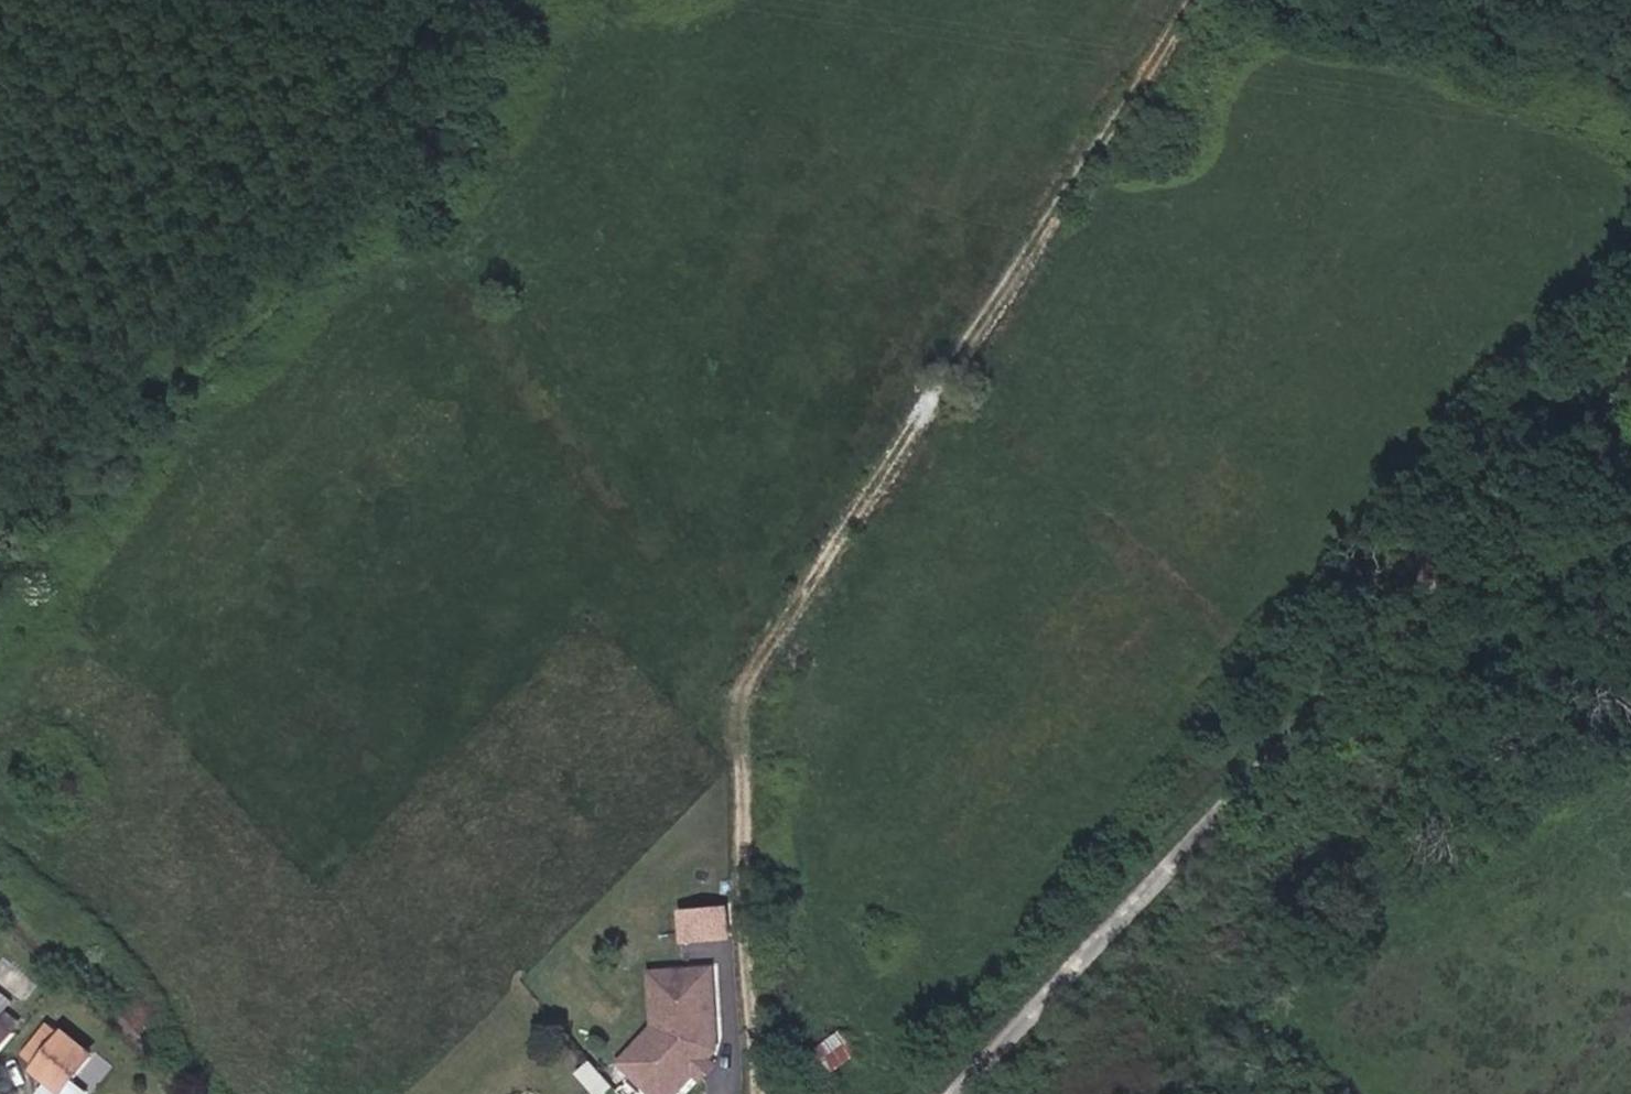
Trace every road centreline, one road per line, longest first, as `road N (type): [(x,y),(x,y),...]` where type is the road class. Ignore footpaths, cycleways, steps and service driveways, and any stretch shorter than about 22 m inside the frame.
road 1 (unclassified): [(961,1093),(1630,395)]

